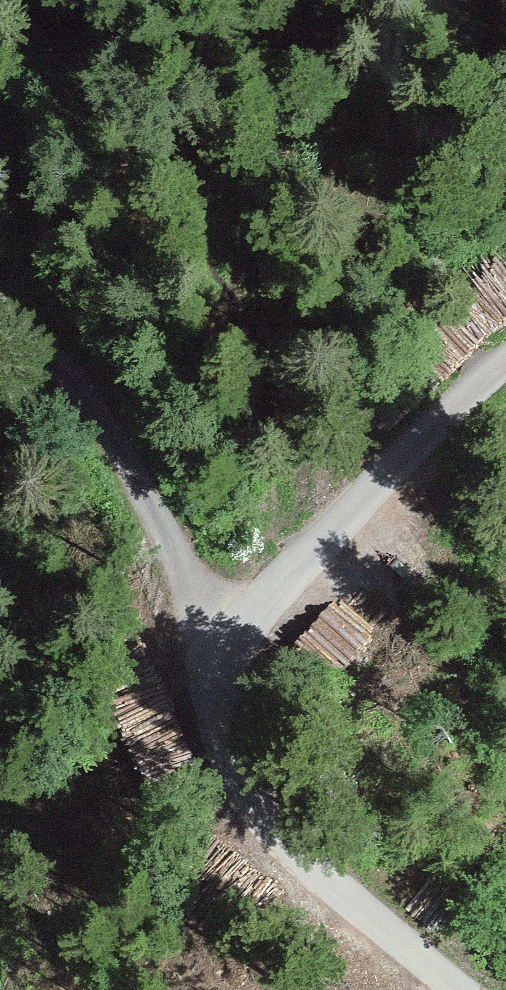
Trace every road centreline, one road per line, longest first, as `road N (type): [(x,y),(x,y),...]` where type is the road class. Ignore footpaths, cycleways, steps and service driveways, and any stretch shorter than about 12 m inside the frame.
road 1 (unclassified): [(460,989),(342,894),(243,793),(227,764),(214,704),(231,644)]
road 2 (unclassified): [(231,644),(62,381),(0,327)]
road 3 (unclassified): [(231,644),(430,431),(505,363)]

